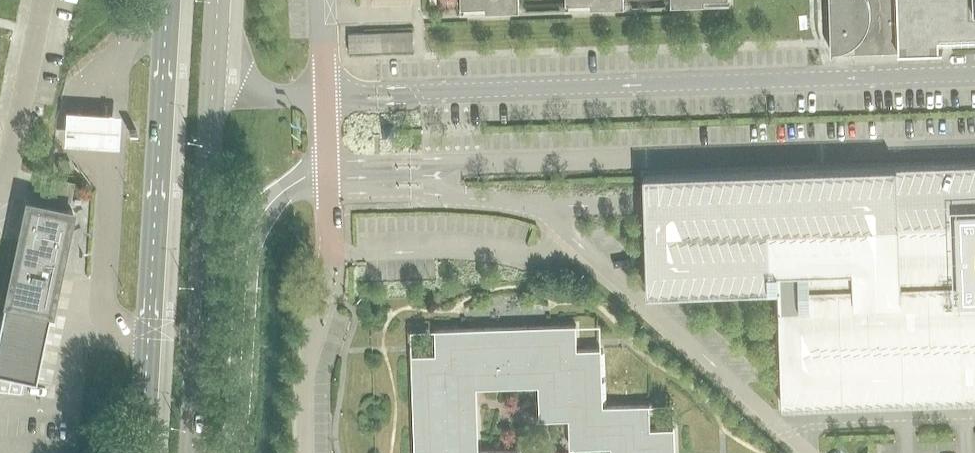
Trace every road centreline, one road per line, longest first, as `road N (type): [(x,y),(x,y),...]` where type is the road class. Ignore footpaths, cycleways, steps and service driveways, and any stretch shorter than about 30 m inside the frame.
road 1 (secondary): [(167,0),(142,452)]
road 2 (secondary): [(192,452),(216,0)]
road 3 (secondary): [(225,452),(239,402),(251,236),(281,194),(329,178)]
road 4 (residential): [(0,183),(44,0)]
road 5 (secondary): [(325,97),(277,96),(250,80),(220,0)]

